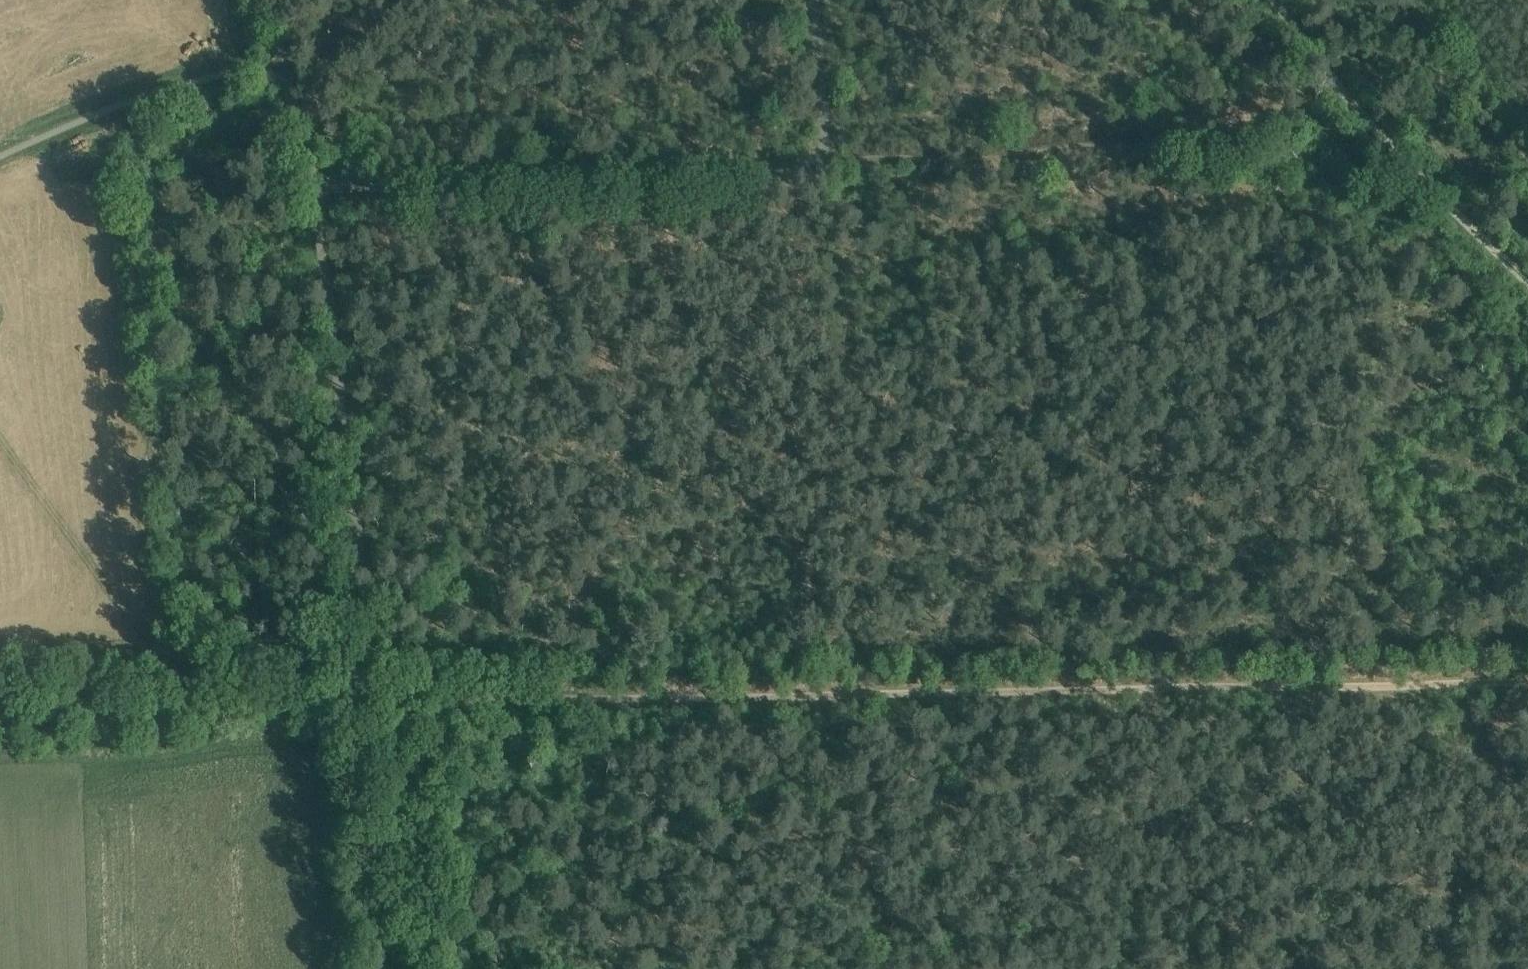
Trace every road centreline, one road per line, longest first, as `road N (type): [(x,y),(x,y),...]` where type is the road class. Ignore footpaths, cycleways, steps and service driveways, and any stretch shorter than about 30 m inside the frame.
road 1 (track): [(1527,676),(360,699)]
road 2 (track): [(1527,287),(1368,133),(1275,0)]

